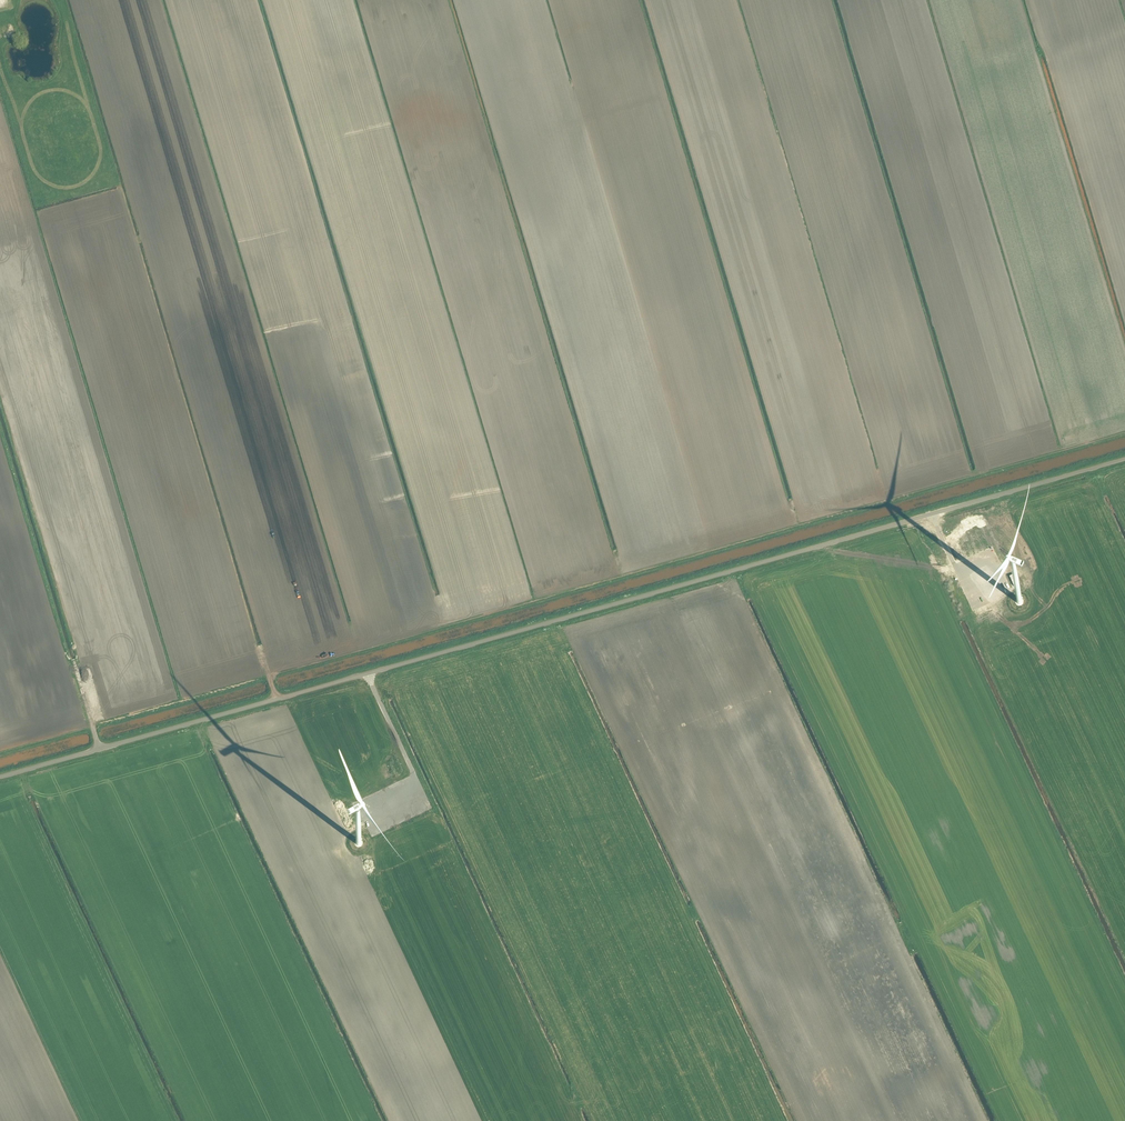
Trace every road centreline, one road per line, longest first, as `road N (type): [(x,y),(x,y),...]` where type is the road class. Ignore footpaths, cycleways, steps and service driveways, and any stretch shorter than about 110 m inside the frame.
road 1 (unclassified): [(0,778),(1124,460)]

